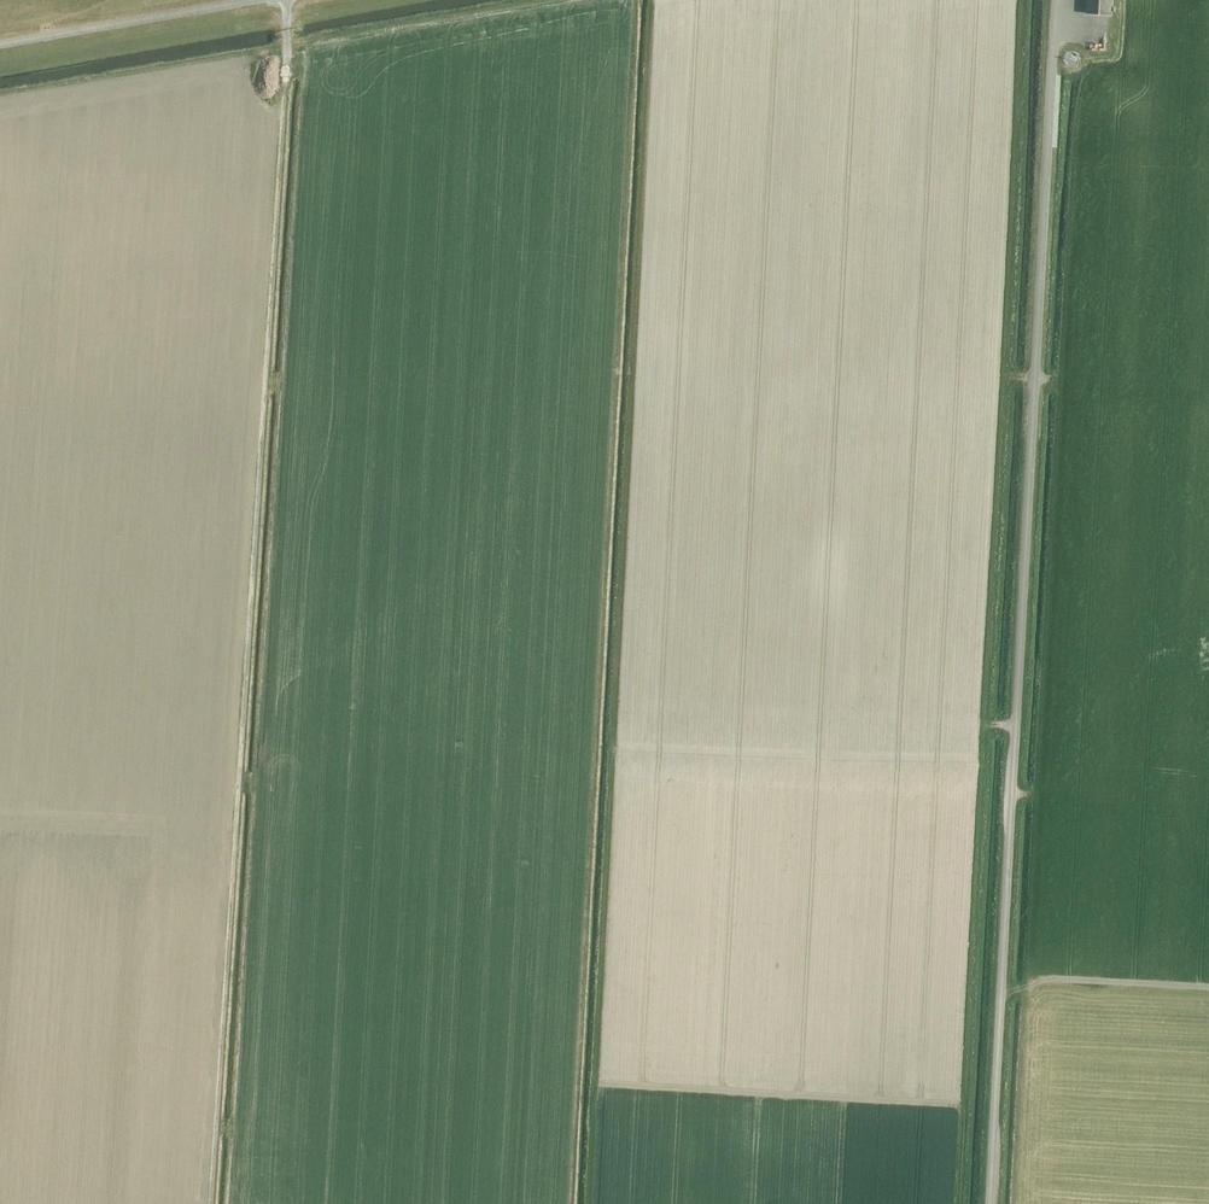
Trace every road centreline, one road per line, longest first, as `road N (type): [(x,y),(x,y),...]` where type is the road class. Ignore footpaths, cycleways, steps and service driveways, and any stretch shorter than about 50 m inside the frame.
road 1 (unclassified): [(987,1203),(1056,0)]

